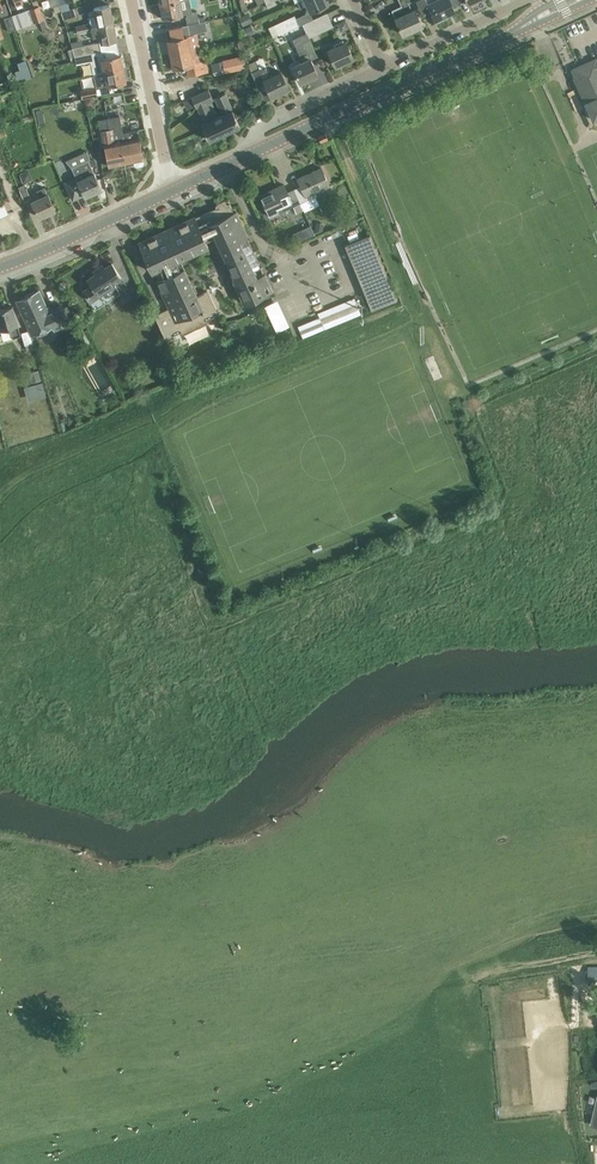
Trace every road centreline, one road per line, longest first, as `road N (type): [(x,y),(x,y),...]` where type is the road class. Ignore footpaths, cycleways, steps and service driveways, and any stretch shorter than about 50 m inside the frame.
road 1 (track): [(327,121),(415,312),(165,408)]
road 2 (primary): [(251,154),(520,29)]
road 3 (unclassified): [(170,194),(129,0)]
road 4 (primary): [(170,194),(0,267)]
road 5 (residential): [(251,154),(260,126),(382,69)]
road 6 (residential): [(382,69),(530,0)]
road 7 (track): [(596,953),(498,970),(467,985)]

